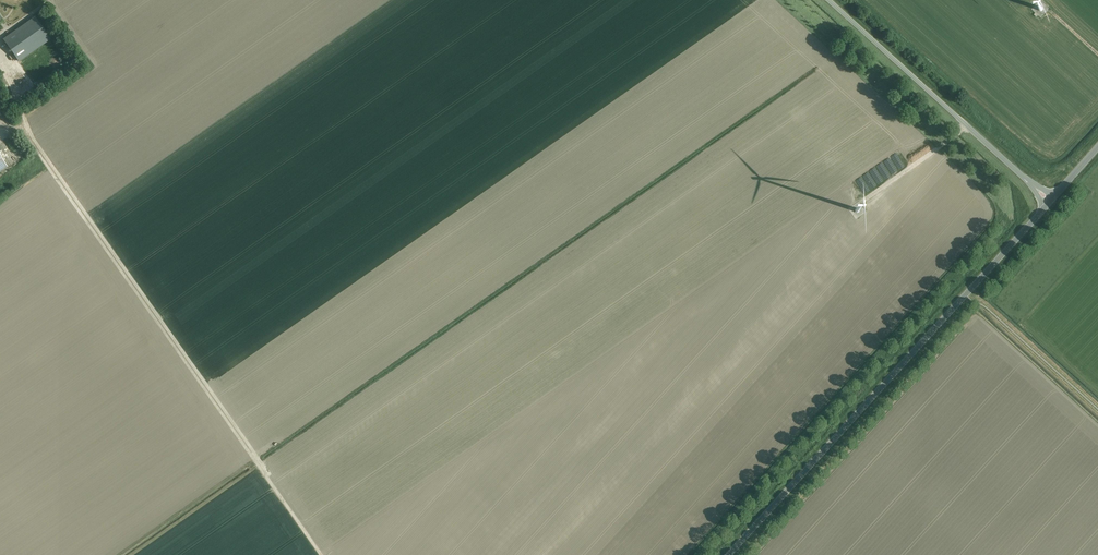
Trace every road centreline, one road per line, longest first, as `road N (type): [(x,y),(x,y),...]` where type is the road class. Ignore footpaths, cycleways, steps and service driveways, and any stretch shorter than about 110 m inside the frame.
road 1 (unclassified): [(728,554),(1052,201)]
road 2 (unclassified): [(1052,201),(830,0)]

